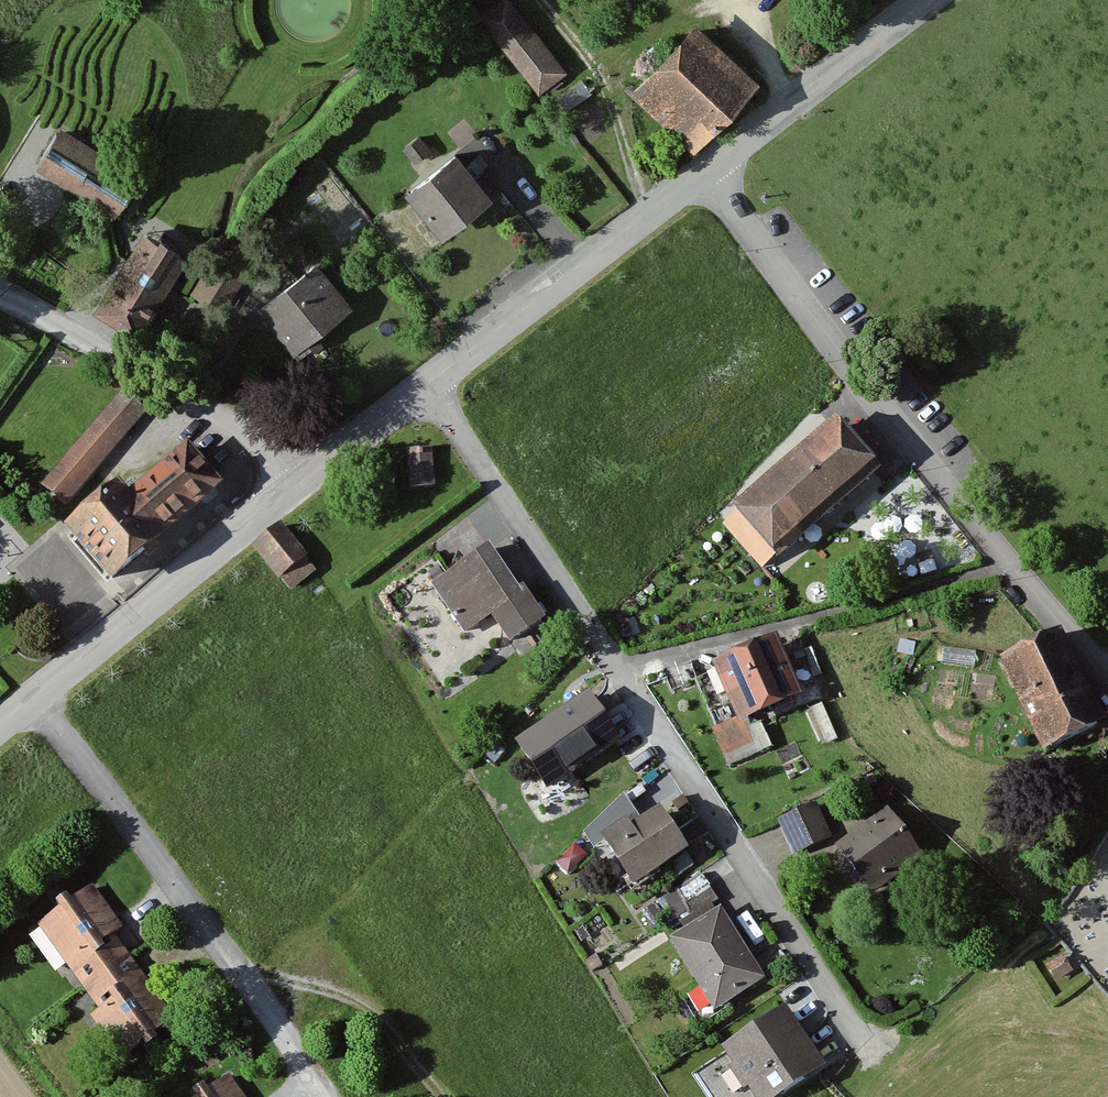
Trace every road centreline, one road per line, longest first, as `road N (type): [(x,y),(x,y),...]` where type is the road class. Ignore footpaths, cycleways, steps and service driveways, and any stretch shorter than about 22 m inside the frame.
road 1 (residential): [(708,169),(1107,684)]
road 2 (residential): [(35,702),(324,1096)]
road 3 (residential): [(610,667),(857,1043)]
road 4 (tertiary): [(425,388),(708,169)]
road 5 (residential): [(299,483),(257,438),(0,295)]
road 6 (tertiary): [(35,702),(299,483)]
road 7 (residential): [(425,388),(610,667)]
road 8 (tertiary): [(708,169),(926,0)]
road 9 (track): [(237,980),(341,997),(374,1017),(436,1096)]
road 10 (residential): [(787,624),(610,667)]
road 11 (tertiary): [(299,483),(425,388)]

